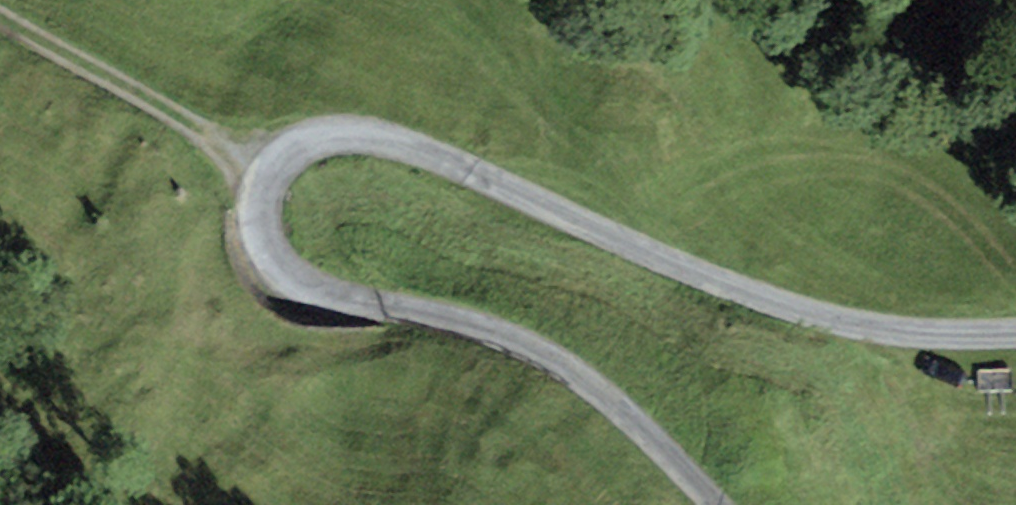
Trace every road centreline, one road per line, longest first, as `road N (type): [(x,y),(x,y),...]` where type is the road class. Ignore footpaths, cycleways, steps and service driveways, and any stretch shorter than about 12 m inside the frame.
road 1 (track): [(1015,329),(856,326),(386,143),(288,140),(237,186),(245,234),(510,356),(669,504)]
road 2 (track): [(288,140),(11,0)]

